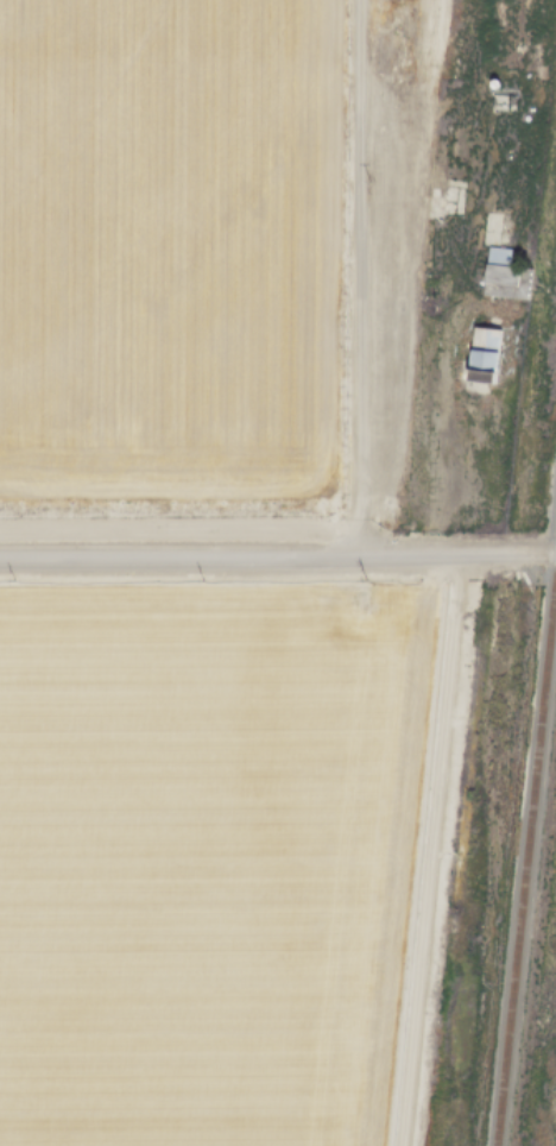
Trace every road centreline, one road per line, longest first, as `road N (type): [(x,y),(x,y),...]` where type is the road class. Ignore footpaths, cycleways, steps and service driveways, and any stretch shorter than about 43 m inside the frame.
road 1 (track): [(403,1145),(466,553)]
road 2 (residential): [(0,559),(555,554)]

